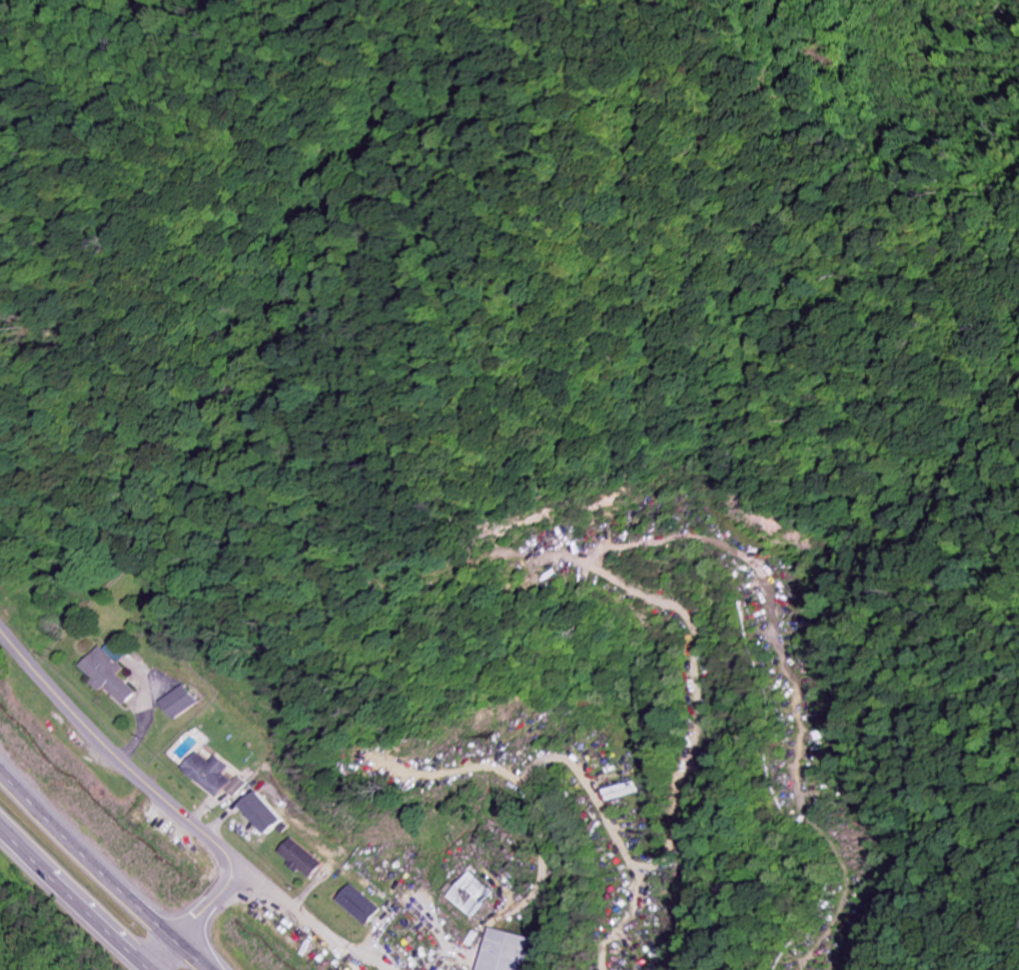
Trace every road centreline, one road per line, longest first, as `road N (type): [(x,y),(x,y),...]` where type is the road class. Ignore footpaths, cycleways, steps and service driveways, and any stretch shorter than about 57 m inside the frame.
road 1 (tertiary): [(0,635),(225,859),(228,881),(219,898),(153,969)]
road 2 (trunk): [(180,941),(0,764)]
road 3 (trunk): [(0,833),(141,969)]

